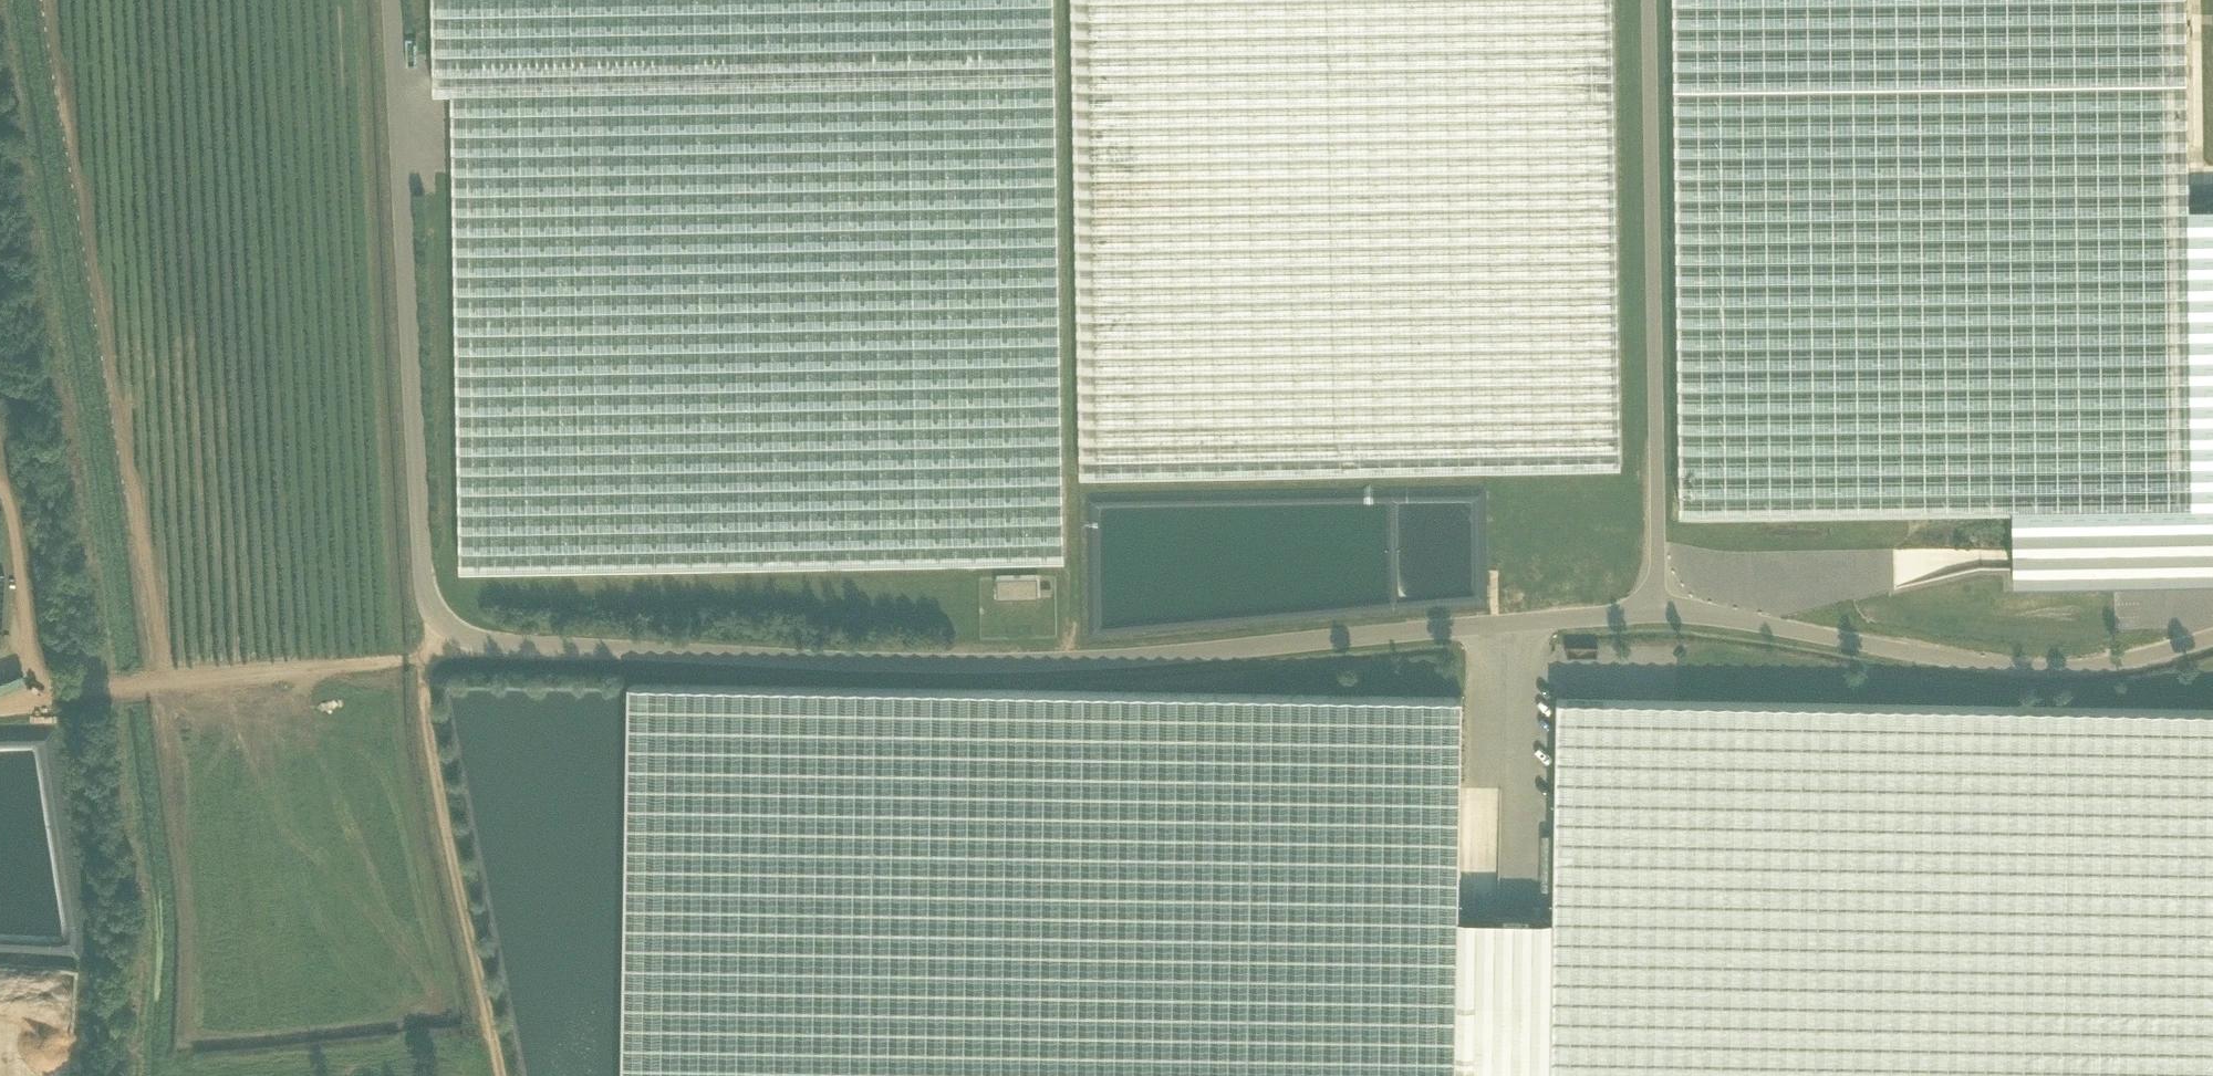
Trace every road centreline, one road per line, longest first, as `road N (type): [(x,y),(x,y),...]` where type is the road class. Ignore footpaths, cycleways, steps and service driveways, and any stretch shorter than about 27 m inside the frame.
road 1 (unclassified): [(1648,615),(1124,660),(920,664),(486,643),(445,628),(424,589),(392,0)]
road 2 (unclassified): [(1648,615),(1640,0)]
road 3 (track): [(428,660),(41,691),(0,477)]
road 4 (unclassified): [(2212,638),(2145,661),(2047,672),(1706,615),(1648,615)]
road 5 (track): [(504,1075),(427,738),(428,660),(445,628)]

